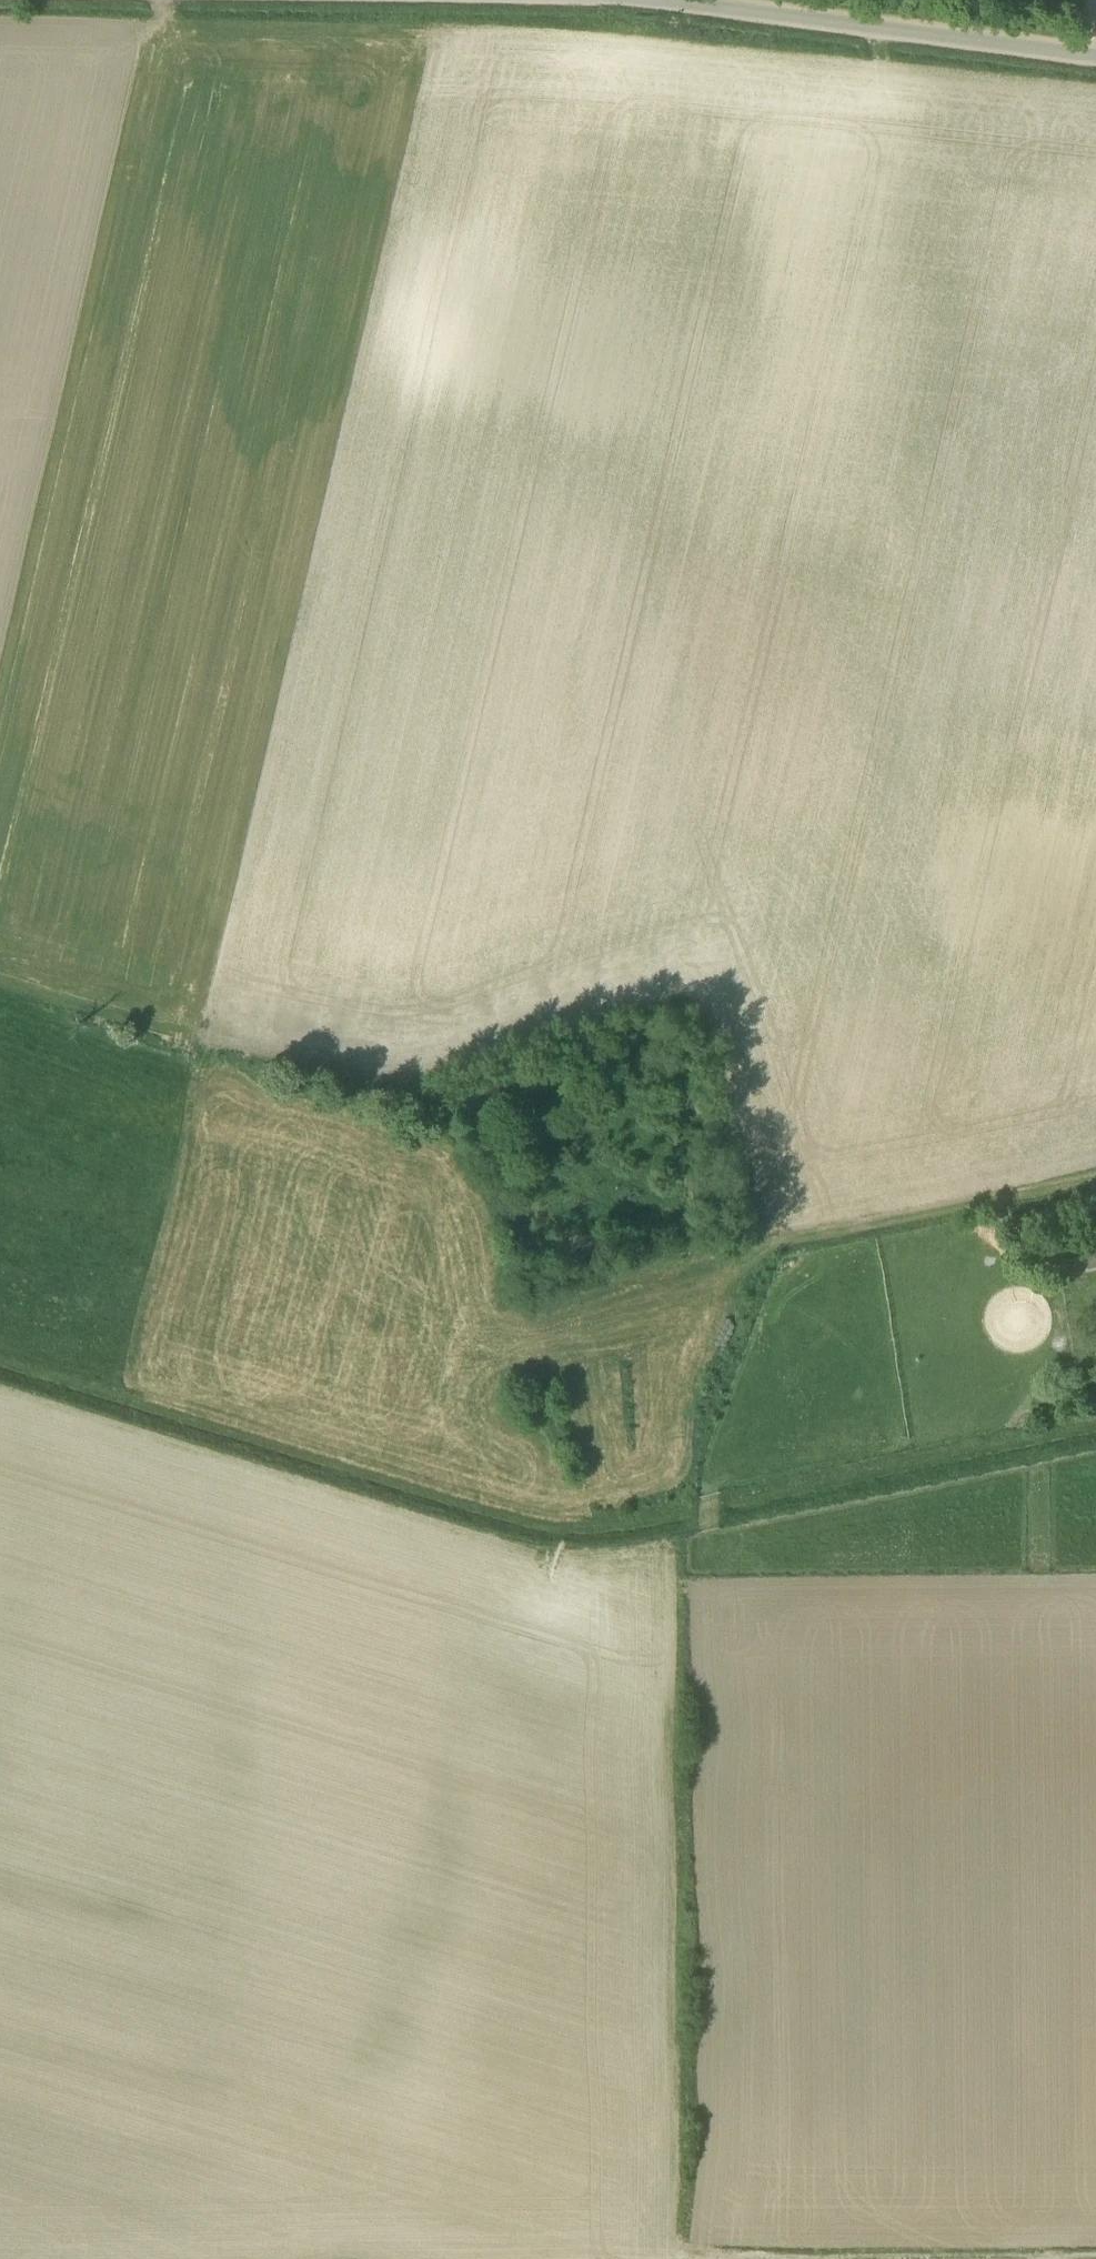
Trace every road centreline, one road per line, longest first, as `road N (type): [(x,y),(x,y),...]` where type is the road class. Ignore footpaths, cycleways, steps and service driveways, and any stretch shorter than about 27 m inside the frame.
road 1 (unclassified): [(664,0),(1095,57)]

